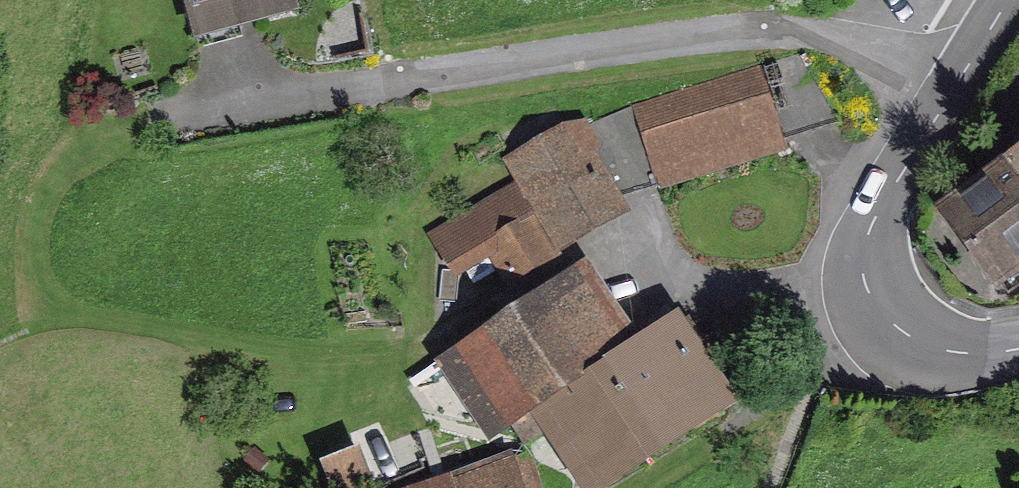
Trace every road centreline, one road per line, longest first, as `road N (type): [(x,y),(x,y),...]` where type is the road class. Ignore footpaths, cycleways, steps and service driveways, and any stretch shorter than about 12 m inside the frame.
road 1 (tertiary): [(1018,346),(950,350),(910,342),(866,282),(875,198),(1008,0)]
road 2 (track): [(498,314),(434,346),(356,357)]

